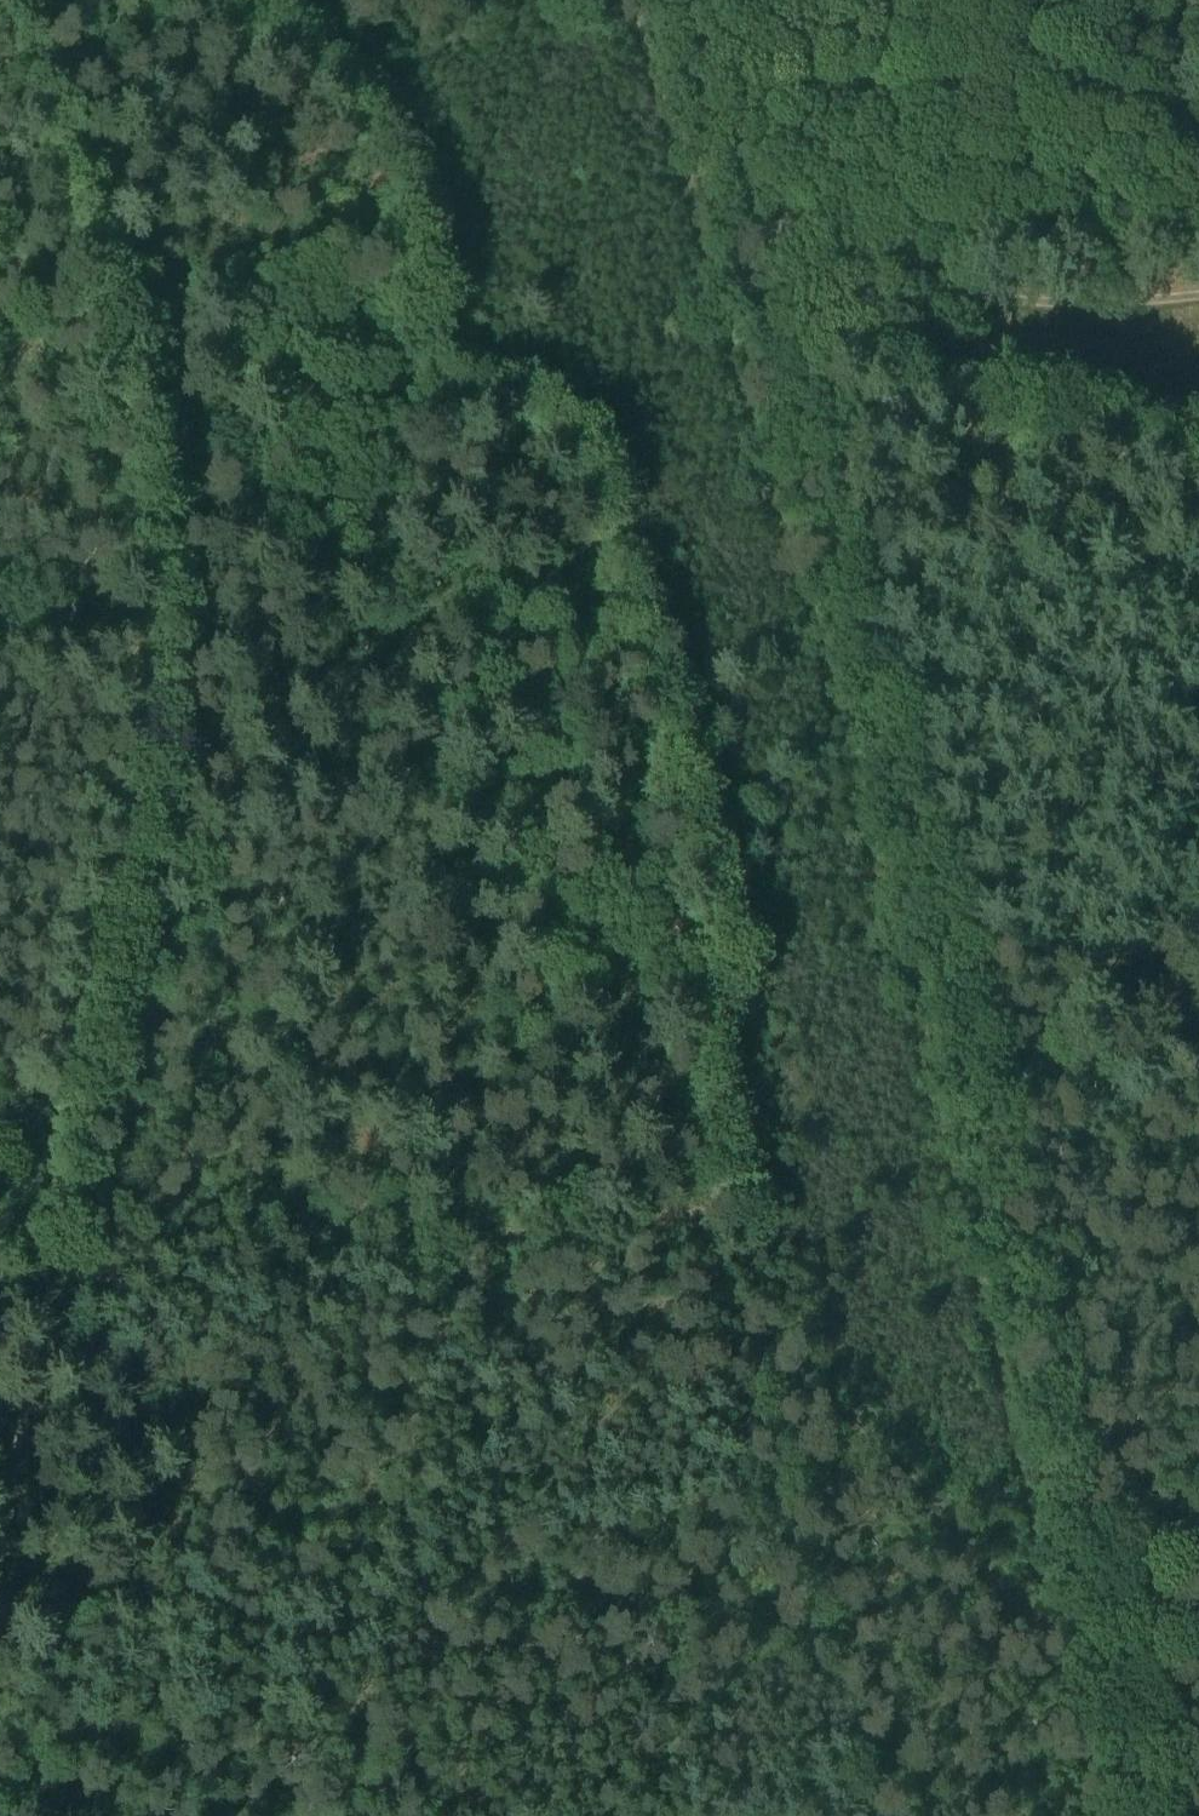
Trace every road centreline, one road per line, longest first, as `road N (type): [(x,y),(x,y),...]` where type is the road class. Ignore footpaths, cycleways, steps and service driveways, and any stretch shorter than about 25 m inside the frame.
road 1 (track): [(202,0),(298,63),(403,282),(420,357),(559,453),(647,690),(705,939),(691,1113),(722,1232),(754,1315),(1040,1633),(1070,1639),(829,665),(640,0)]
road 2 (track): [(0,1498),(152,654),(93,251),(0,42)]
road 3 (track): [(950,283),(901,338),(869,395),(859,484),(996,968),(1134,1565)]
road 4 (track): [(118,871),(325,1174),(403,1232),(722,1232)]
road 5 (track): [(403,1232),(419,1815)]
road 6 (track): [(1198,294),(1024,305),(950,283),(905,228),(841,118),(821,37),(827,0)]
road 7 (track): [(1134,1565),(1194,1815)]
road 8 (track): [(93,251),(0,402)]
road 9 (track): [(0,637),(152,654)]

